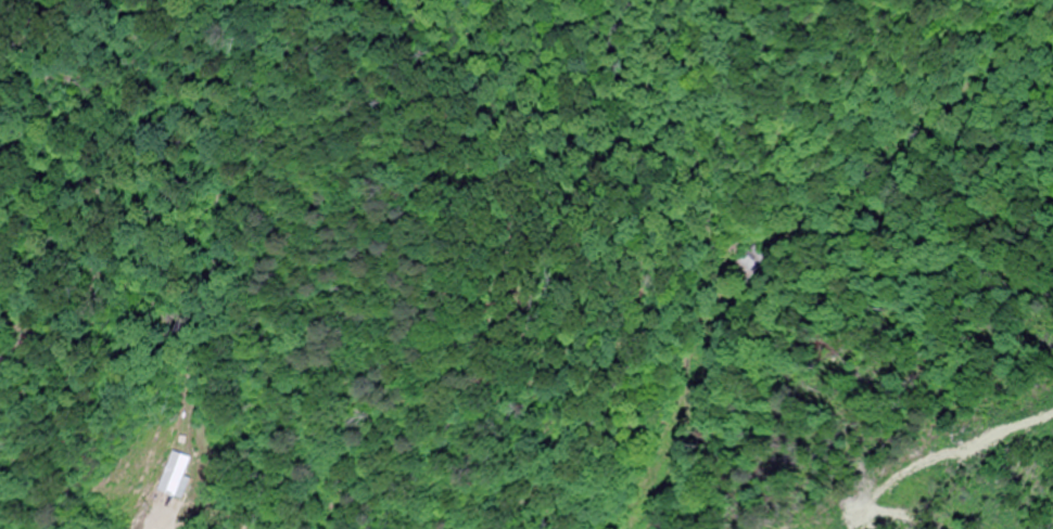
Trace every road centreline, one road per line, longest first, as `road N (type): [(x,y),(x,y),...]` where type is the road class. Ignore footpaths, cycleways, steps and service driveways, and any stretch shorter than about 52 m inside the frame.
road 1 (track): [(646,528),(710,350),(782,232)]

